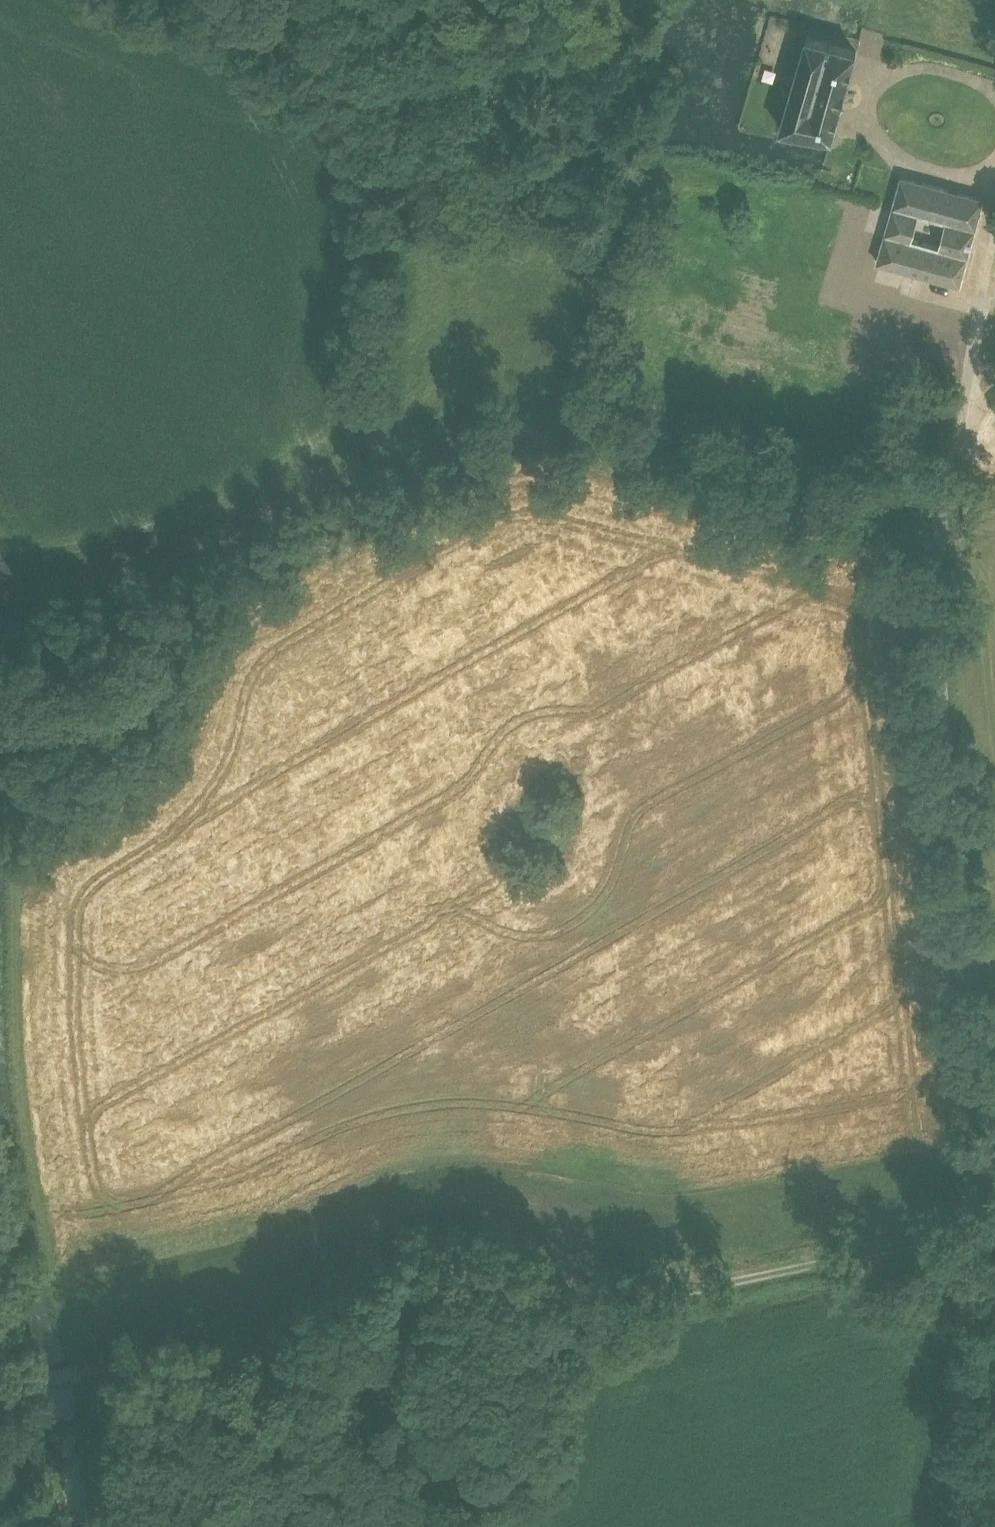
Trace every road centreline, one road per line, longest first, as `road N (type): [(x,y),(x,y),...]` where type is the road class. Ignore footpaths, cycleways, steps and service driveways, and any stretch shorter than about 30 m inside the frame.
road 1 (unclassified): [(994,1100),(937,618),(946,504),(994,221)]

